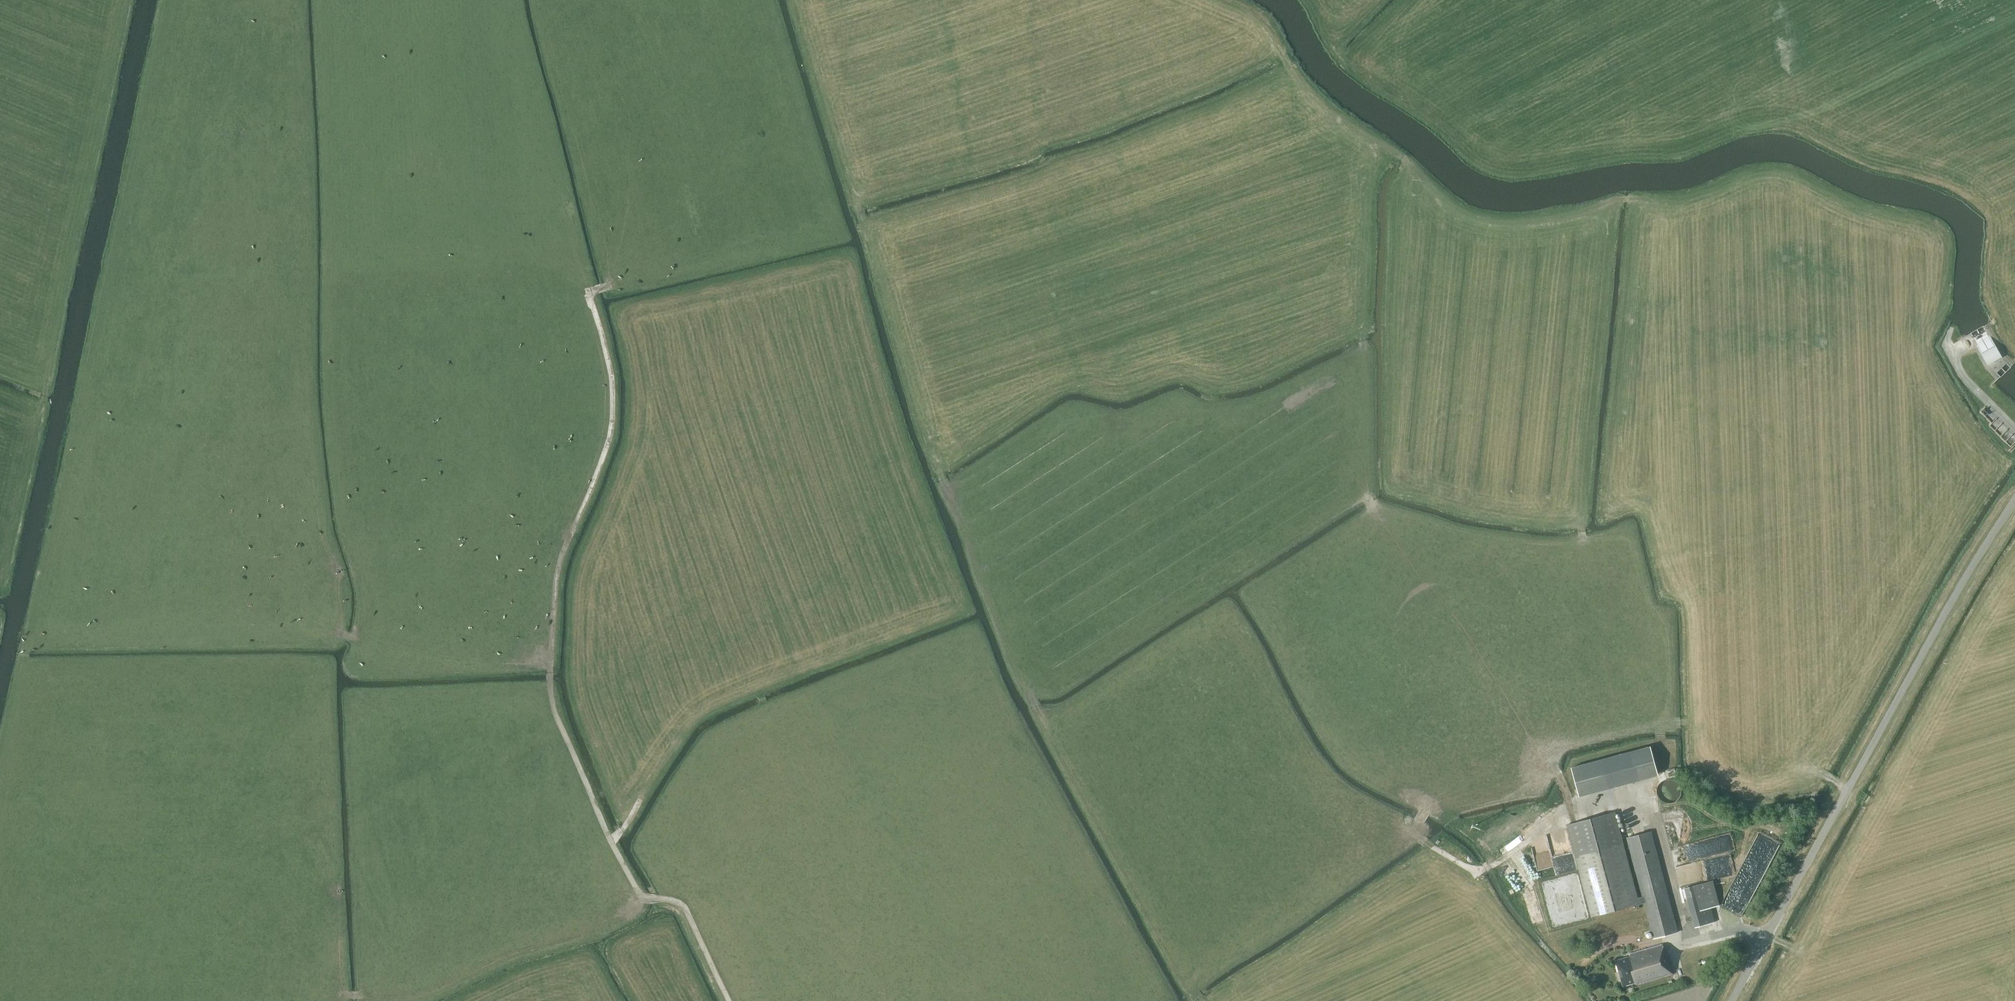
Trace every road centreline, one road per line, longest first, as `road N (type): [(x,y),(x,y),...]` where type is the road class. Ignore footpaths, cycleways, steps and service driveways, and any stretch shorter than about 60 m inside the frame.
road 1 (unclassified): [(1732,1000),(1946,612),(2014,502)]

